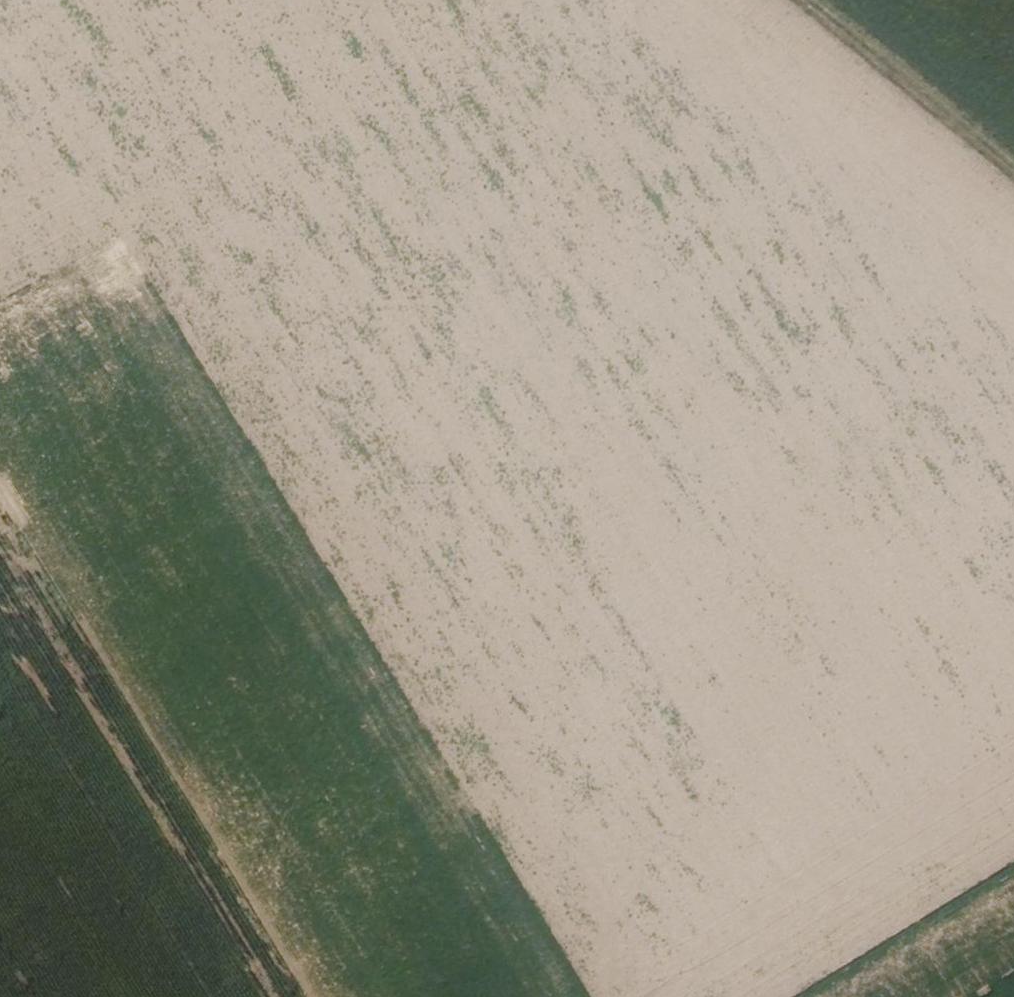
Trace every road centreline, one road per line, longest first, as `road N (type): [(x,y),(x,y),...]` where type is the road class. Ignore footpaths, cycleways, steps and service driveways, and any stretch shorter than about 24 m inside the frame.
road 1 (track): [(804,0),(1013,170)]

